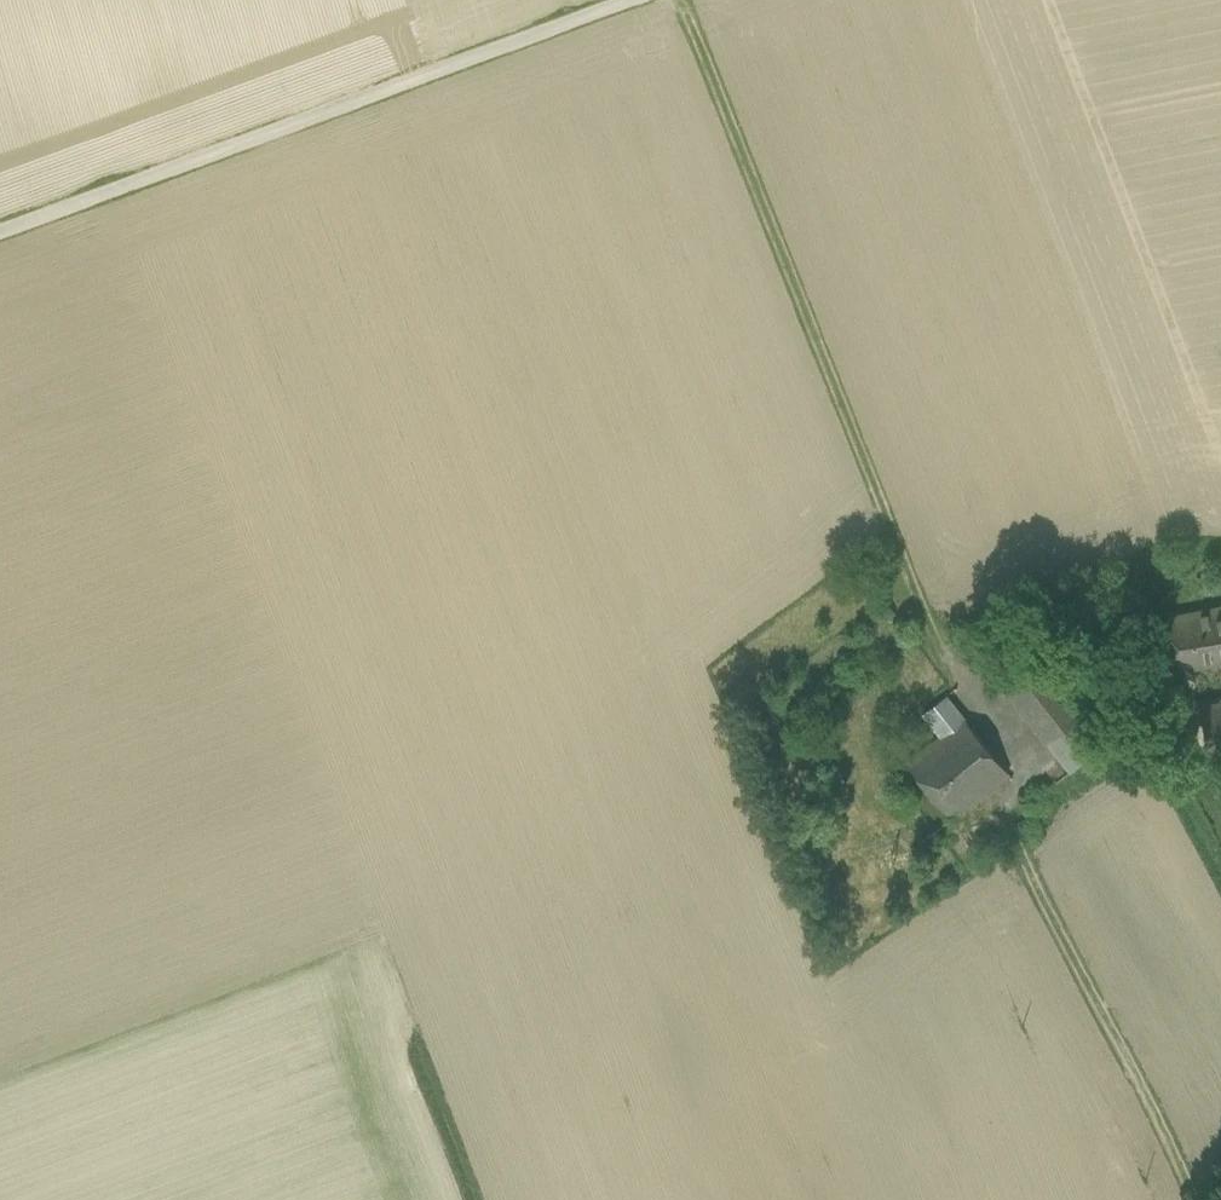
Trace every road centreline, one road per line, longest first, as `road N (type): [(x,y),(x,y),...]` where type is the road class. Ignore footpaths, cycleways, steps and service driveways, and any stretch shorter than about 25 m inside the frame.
road 1 (track): [(956,654),(889,531),(676,0)]
road 2 (track): [(0,230),(627,0)]
road 3 (track): [(1201,1199),(993,824),(1023,800),(1029,781)]

